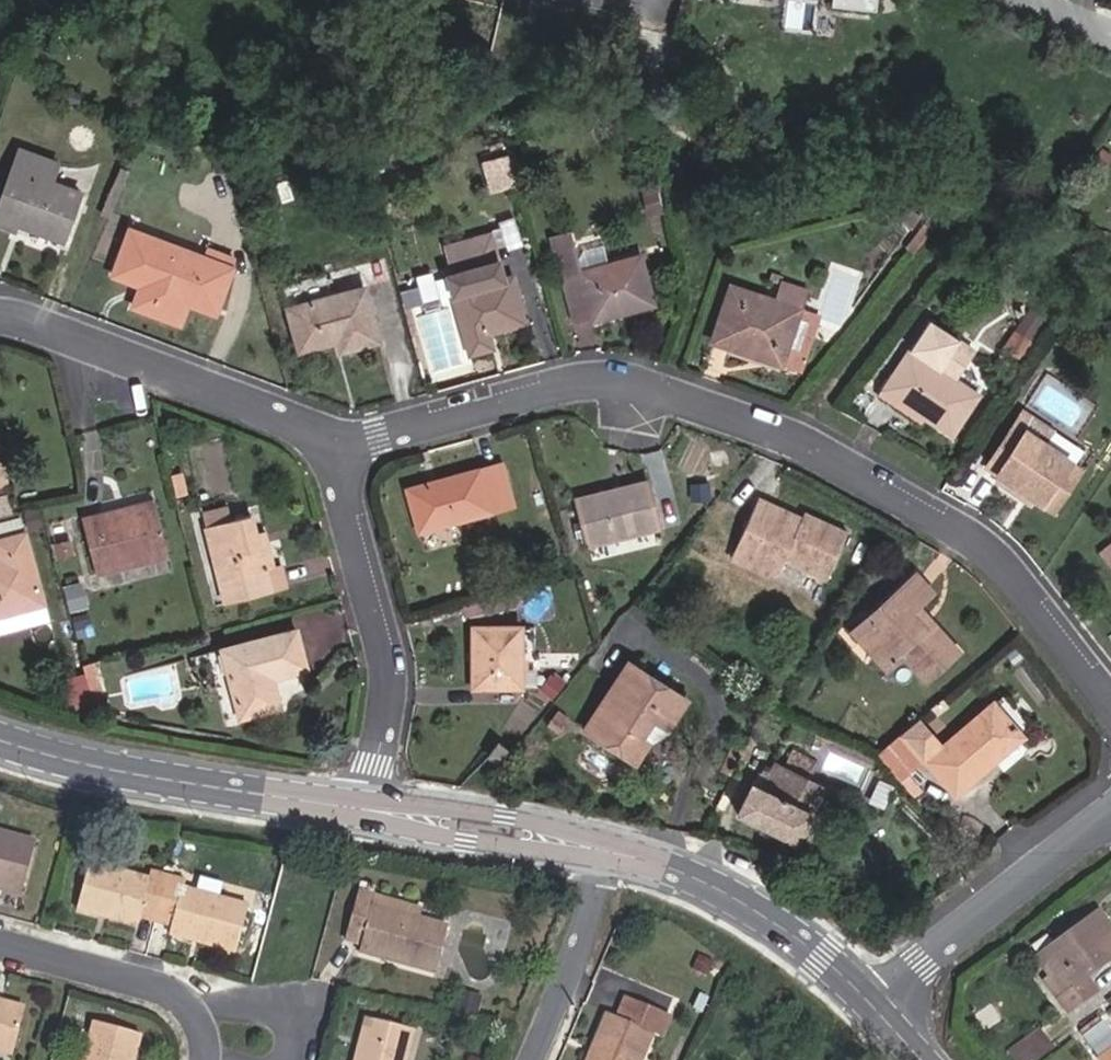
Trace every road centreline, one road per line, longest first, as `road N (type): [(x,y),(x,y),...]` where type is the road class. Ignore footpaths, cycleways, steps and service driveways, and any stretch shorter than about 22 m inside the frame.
road 1 (residential): [(338,445),(546,391),(600,387),(654,393),(739,418),(915,503),(977,544),(1015,582),(1110,713)]
road 2 (residential): [(360,808),(381,745),(391,665),(336,473),(338,445)]
road 3 (tertiary): [(0,742),(120,773),(360,808)]
road 4 (residential): [(338,445),(0,315)]
road 5 (tertiary): [(618,853),(745,904),(876,1009)]
road 6 (residential): [(876,1009),(1110,815)]
road 7 (tertiary): [(360,808),(618,853)]
road 8 (residential): [(201,1059),(179,1010),(144,989),(0,950)]
road 9 (residential): [(618,853),(527,1059)]

